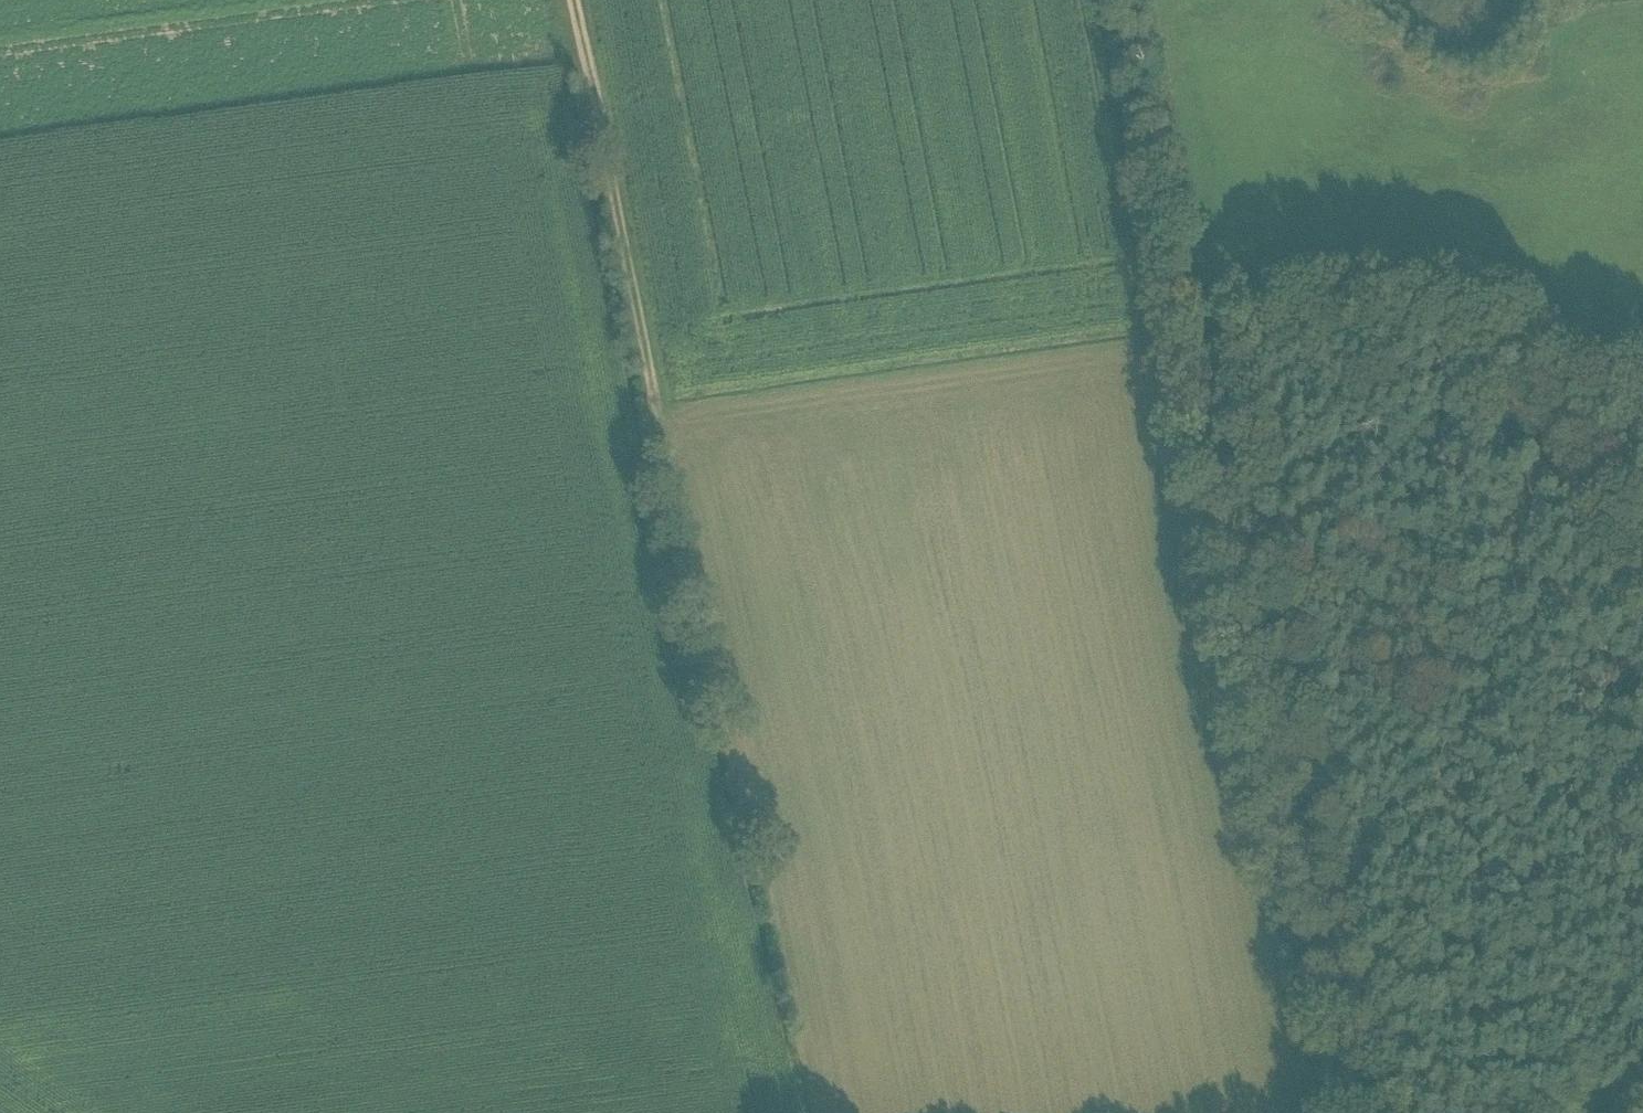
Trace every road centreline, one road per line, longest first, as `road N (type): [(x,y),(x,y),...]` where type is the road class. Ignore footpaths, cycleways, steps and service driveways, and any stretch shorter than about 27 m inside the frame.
road 1 (track): [(665,425),(582,0)]

